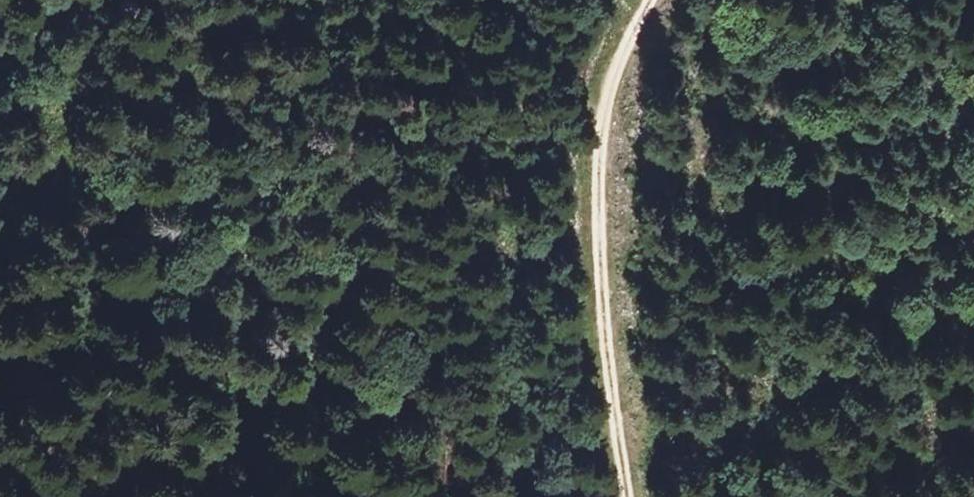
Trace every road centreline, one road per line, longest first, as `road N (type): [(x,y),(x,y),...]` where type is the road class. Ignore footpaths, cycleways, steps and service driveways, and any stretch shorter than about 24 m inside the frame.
road 1 (track): [(643,0),(599,72),(590,122),(622,496)]

